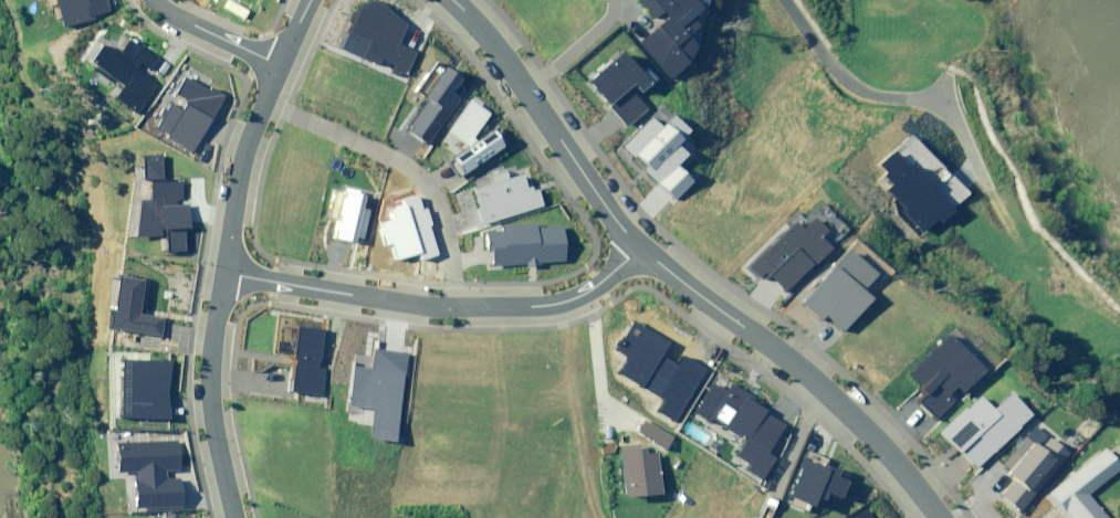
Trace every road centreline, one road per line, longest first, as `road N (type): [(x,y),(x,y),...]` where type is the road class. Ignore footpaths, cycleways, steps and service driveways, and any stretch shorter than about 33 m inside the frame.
road 1 (residential): [(641,250),(776,344),(865,425),(943,517)]
road 2 (residential): [(452,0),(540,102),(641,250)]
road 3 (residential): [(267,101),(408,168),(430,189),(445,216),(455,303)]
road 4 (residential): [(226,274),(212,383),(242,517)]
road 5 (residential): [(226,274),(455,303)]
road 6 (residential): [(455,303),(561,303),(587,295),(641,250)]
road 7 (residential): [(788,0),(843,73),(868,93),(938,109)]
road 8 (residential): [(267,101),(240,170),(226,274)]
road 9 (residential): [(284,66),(155,0)]

